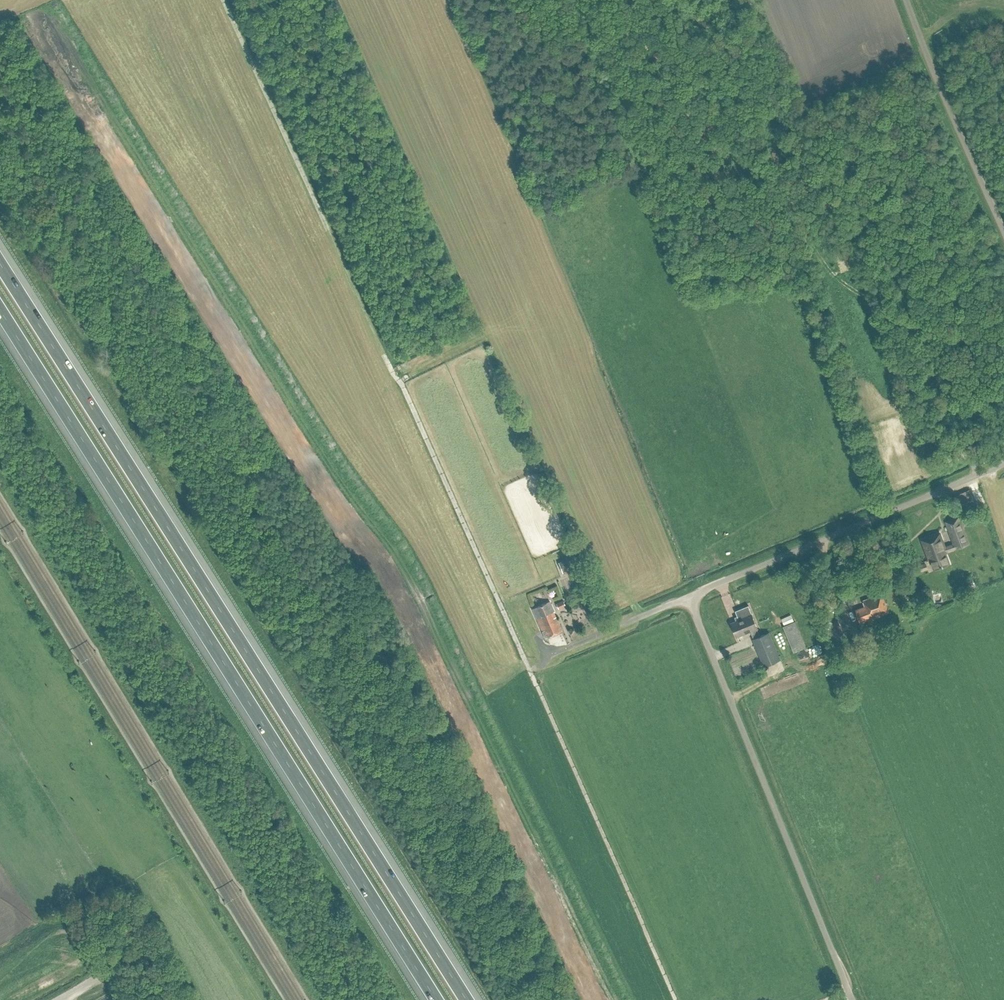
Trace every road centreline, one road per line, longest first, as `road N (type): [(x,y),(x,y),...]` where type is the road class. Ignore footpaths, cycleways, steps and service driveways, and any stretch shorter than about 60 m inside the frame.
road 1 (motorway): [(467,999),(0,255)]
road 2 (motorway): [(0,311),(435,999)]
road 3 (track): [(529,670),(223,0)]
road 4 (track): [(611,0),(723,277),(741,287),(792,280),(878,516)]
road 5 (unclassified): [(853,999),(689,595)]
road 6 (track): [(676,999),(529,670)]
road 7 (unclassified): [(689,595),(1003,462)]
road 8 (unclassified): [(1003,232),(906,0)]

